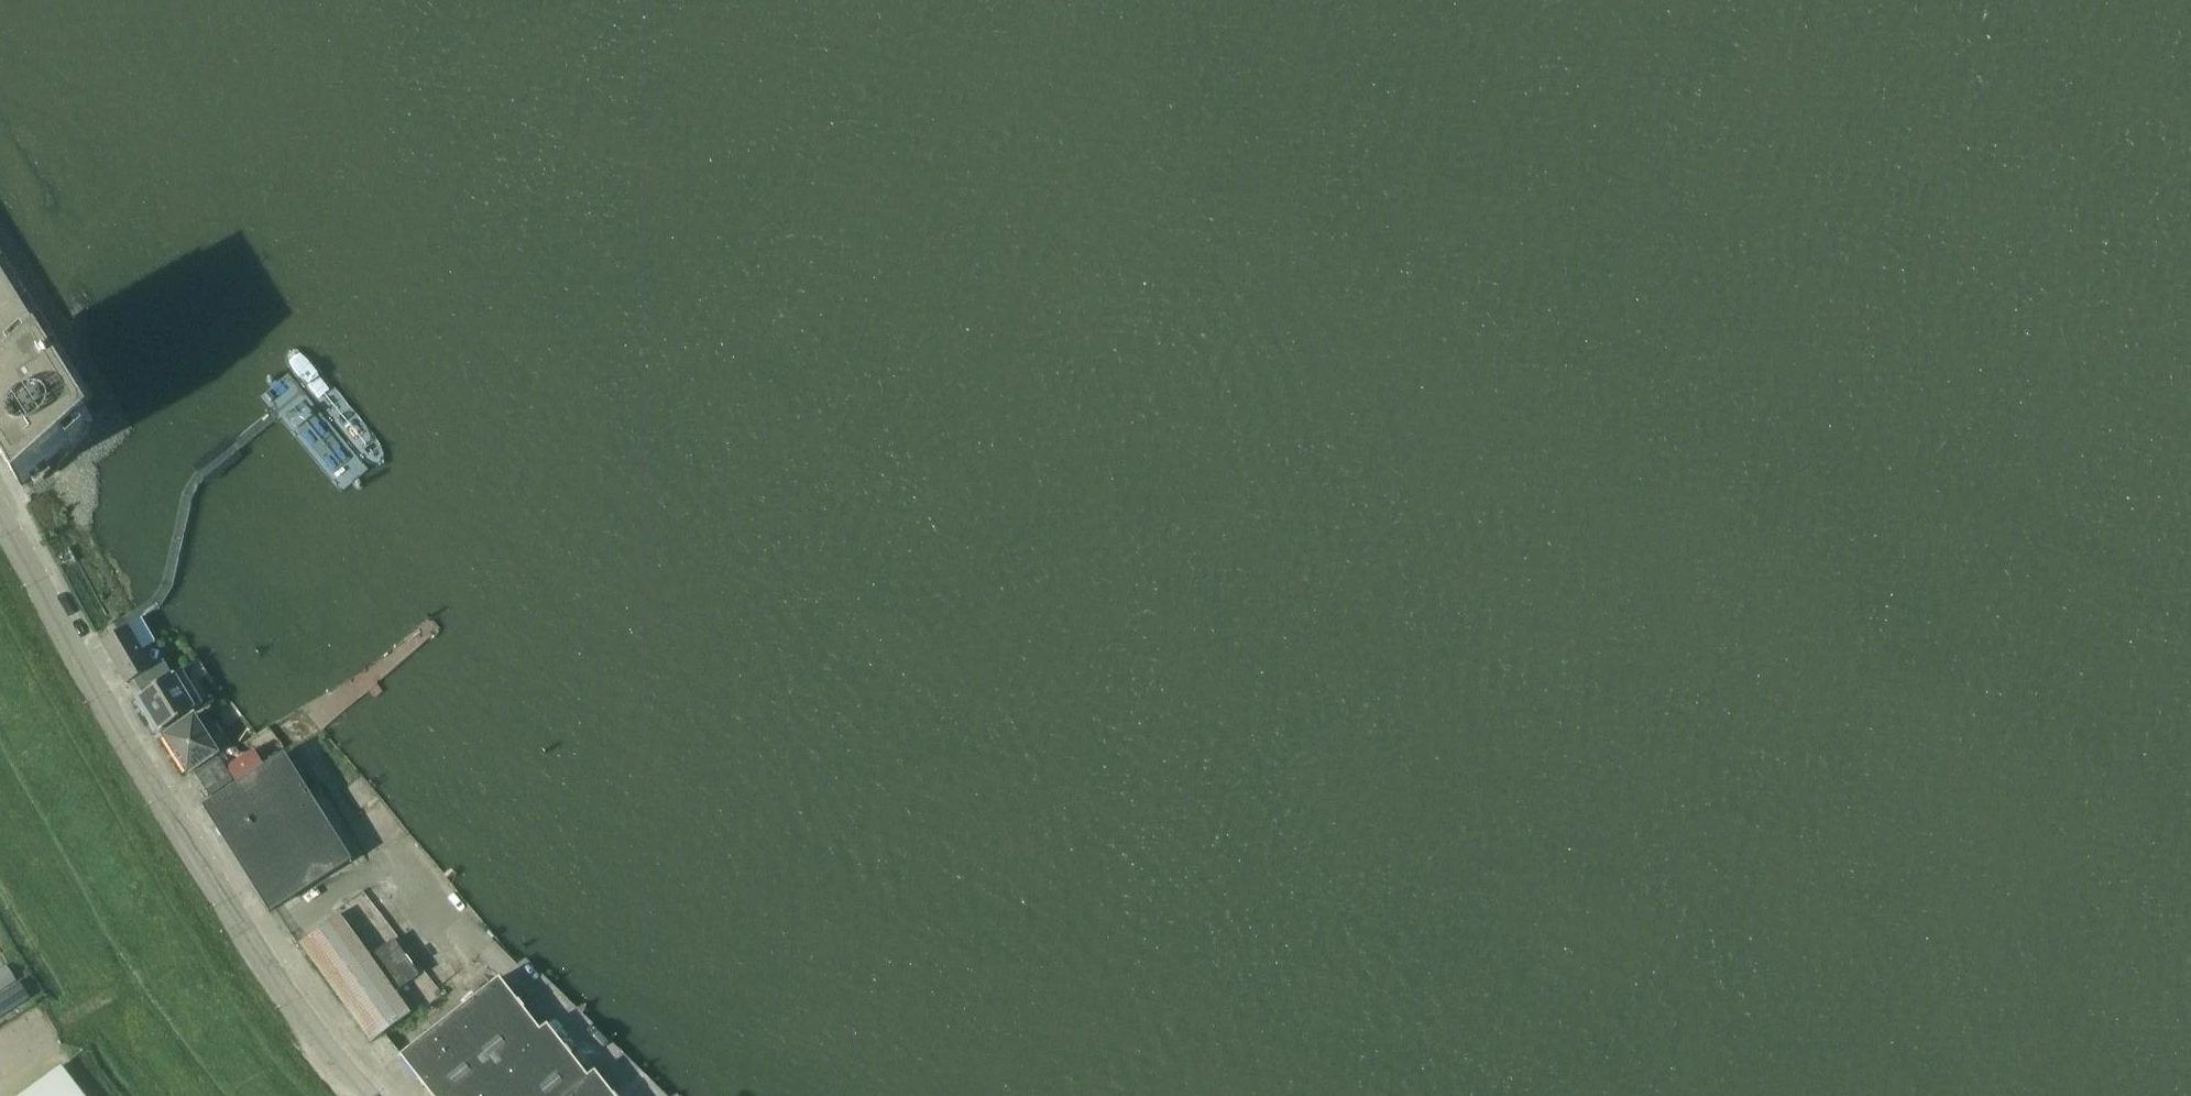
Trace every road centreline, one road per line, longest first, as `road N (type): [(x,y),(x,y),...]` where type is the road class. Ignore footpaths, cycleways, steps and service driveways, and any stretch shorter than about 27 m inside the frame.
road 1 (unclassified): [(363,1095),(272,979),(166,811),(0,517)]

